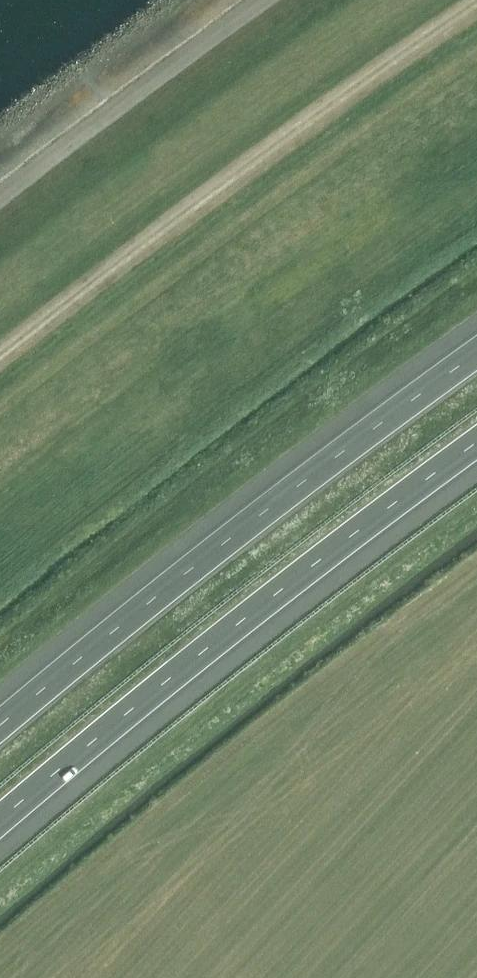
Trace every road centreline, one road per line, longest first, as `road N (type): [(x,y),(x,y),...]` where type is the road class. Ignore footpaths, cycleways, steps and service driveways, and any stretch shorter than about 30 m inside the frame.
road 1 (motorway): [(0,828),(476,450)]
road 2 (motorway): [(476,344),(0,716)]
road 3 (track): [(0,359),(141,246),(476,6)]

